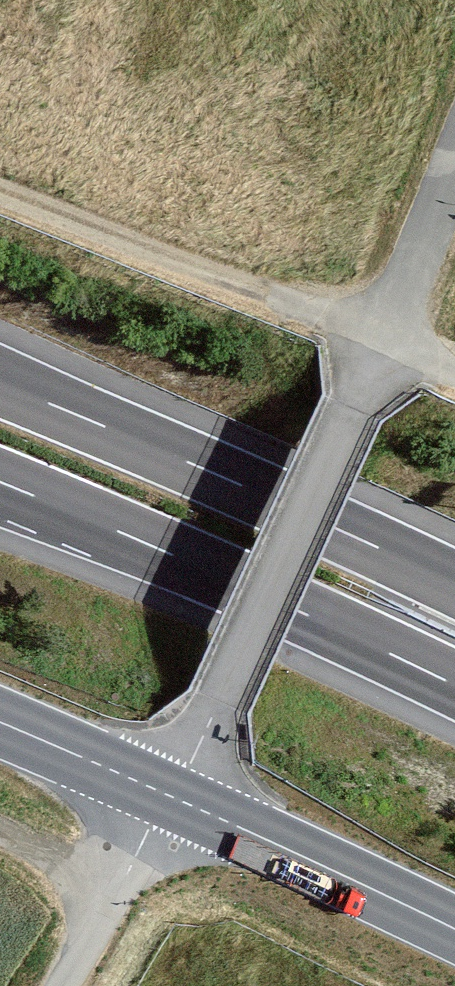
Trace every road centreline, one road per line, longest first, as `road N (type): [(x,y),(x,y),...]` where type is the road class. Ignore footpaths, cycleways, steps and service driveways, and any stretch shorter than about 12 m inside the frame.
road 1 (secondary): [(0,722),(454,929)]
road 2 (motorway): [(0,482),(454,685)]
road 3 (motorway): [(454,584),(0,384)]
road 4 (track): [(0,189),(381,343)]
road 5 (track): [(58,985),(170,796)]
road 6 (track): [(111,900),(0,833)]

